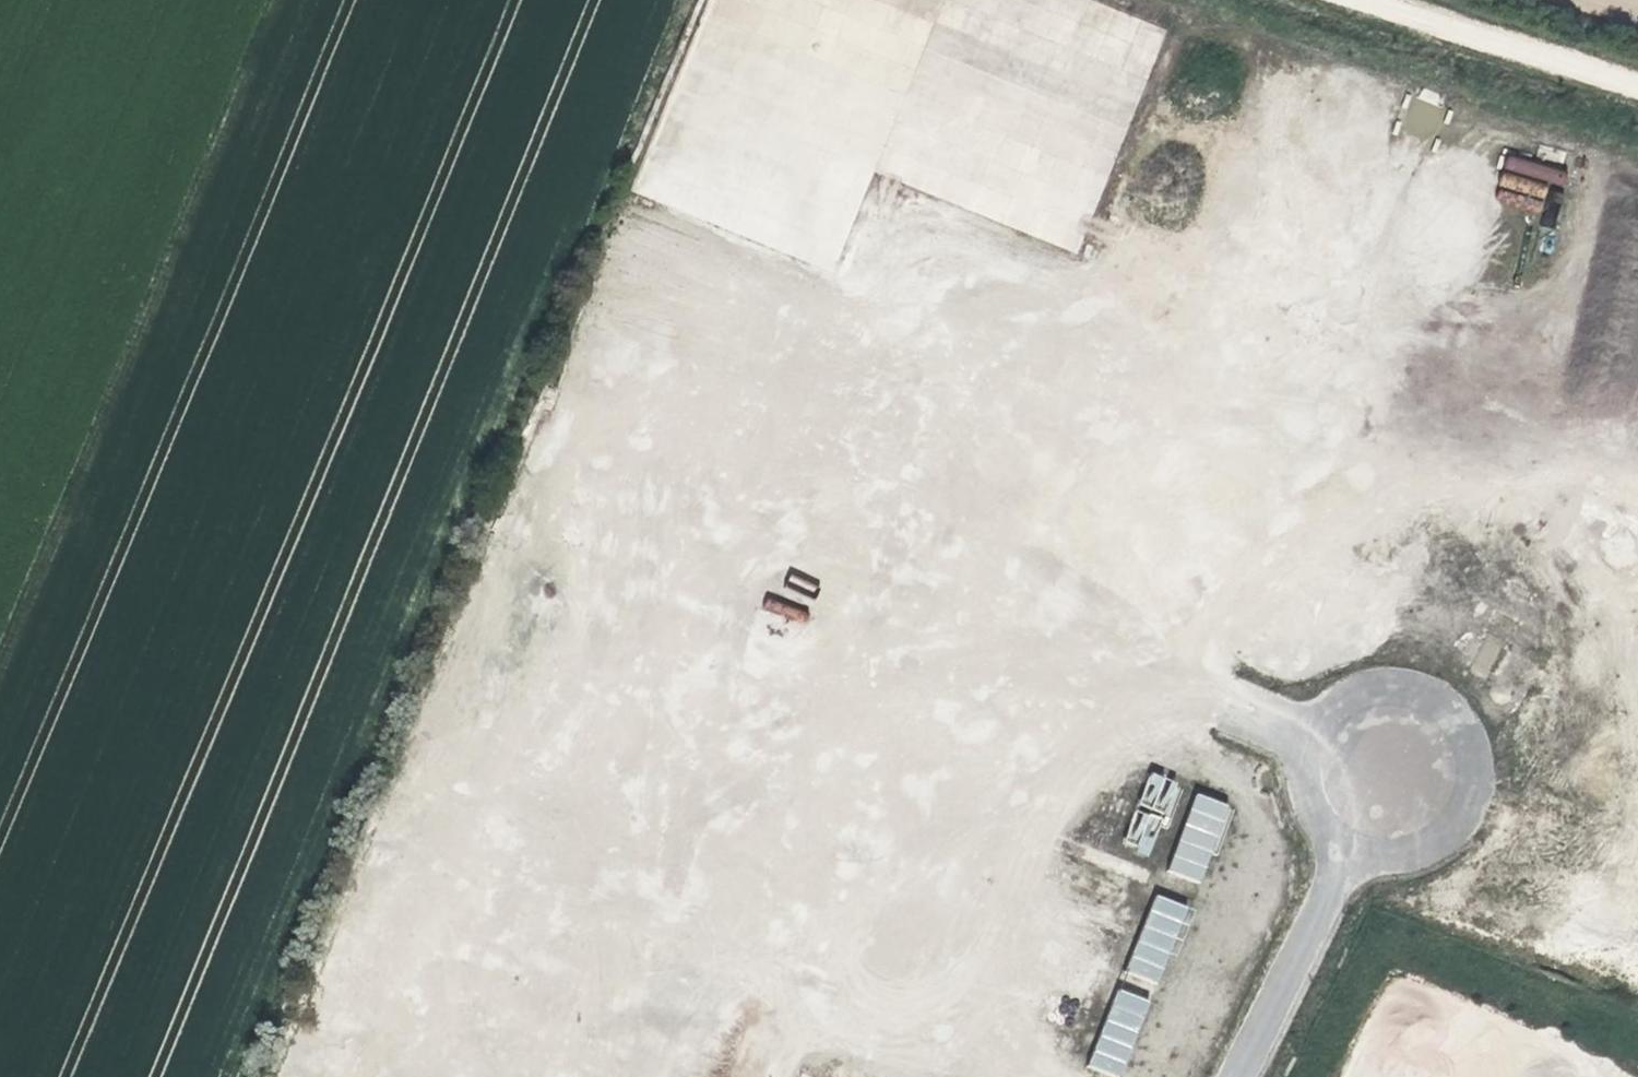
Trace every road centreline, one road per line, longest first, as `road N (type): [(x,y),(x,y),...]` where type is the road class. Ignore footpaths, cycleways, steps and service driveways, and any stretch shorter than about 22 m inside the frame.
road 1 (track): [(1637,86),(1363,0)]

